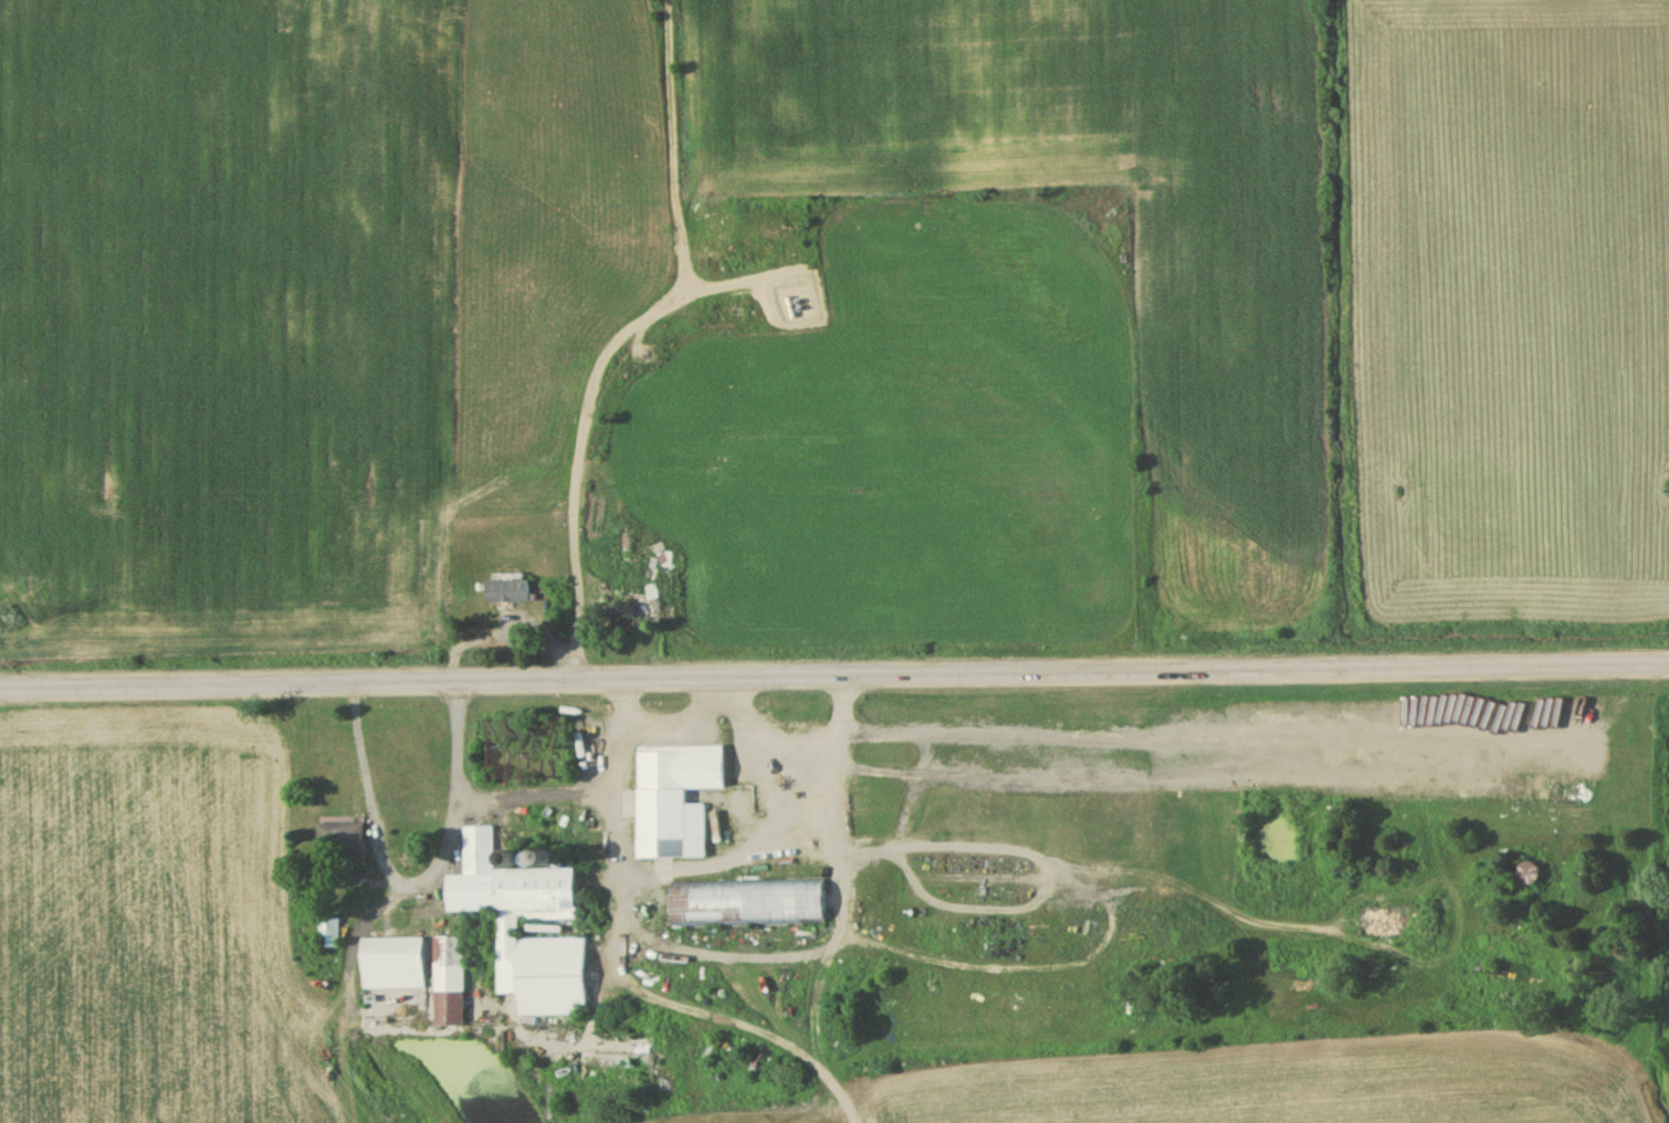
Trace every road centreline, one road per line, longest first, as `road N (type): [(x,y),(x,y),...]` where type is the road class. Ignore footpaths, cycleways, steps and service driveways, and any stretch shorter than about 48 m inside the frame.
road 1 (tertiary): [(1668,667),(0,687)]

